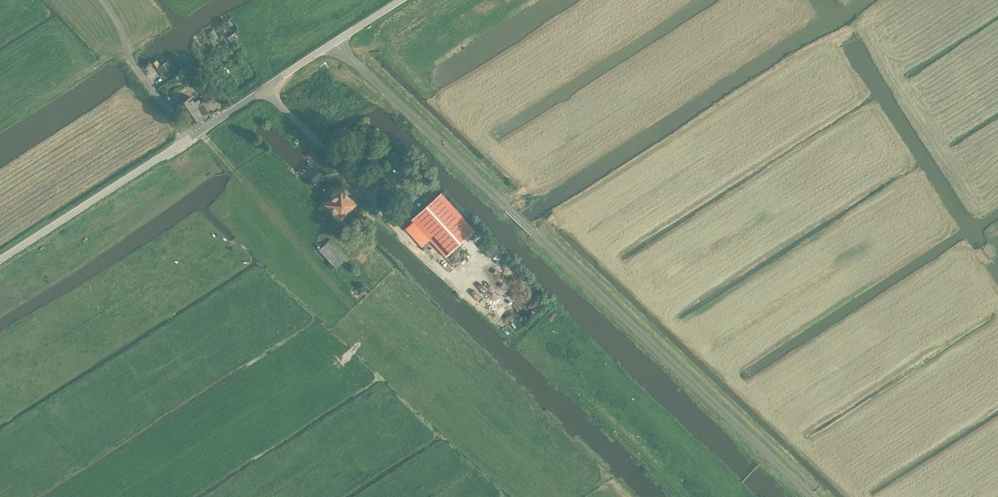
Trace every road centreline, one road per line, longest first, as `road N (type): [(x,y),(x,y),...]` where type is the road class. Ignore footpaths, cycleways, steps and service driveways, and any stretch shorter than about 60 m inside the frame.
road 1 (unclassified): [(0,257),(397,0)]

